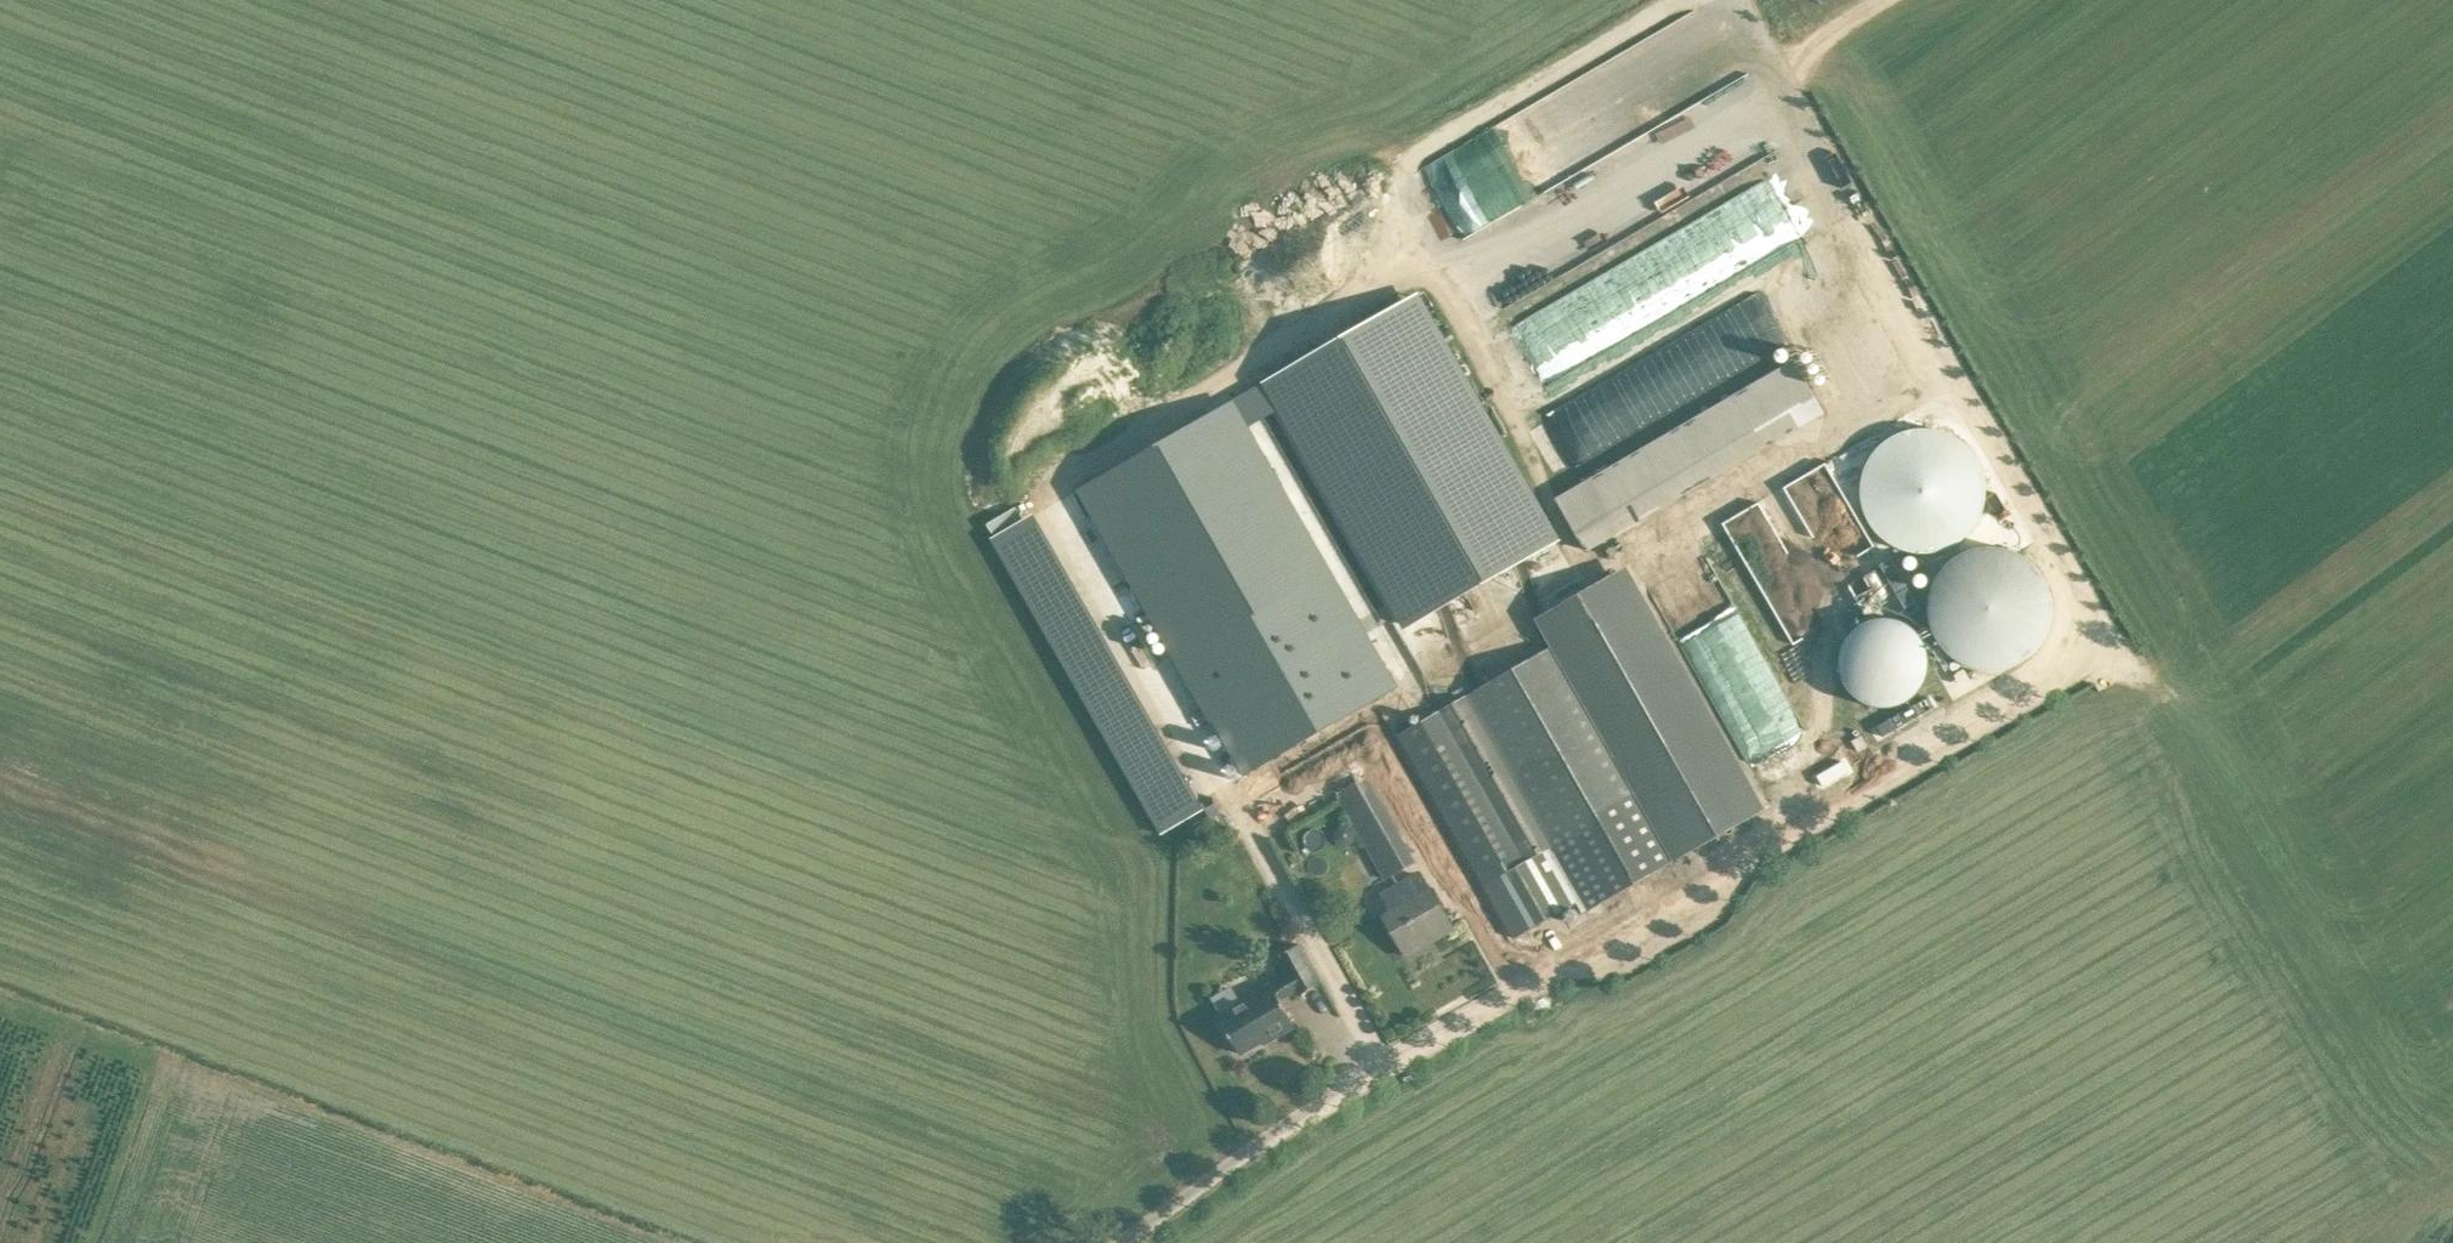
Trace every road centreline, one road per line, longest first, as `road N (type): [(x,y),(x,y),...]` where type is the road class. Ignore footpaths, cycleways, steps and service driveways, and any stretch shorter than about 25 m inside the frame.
road 1 (unclassified): [(1120,1242),(1261,1137),(2101,650)]

